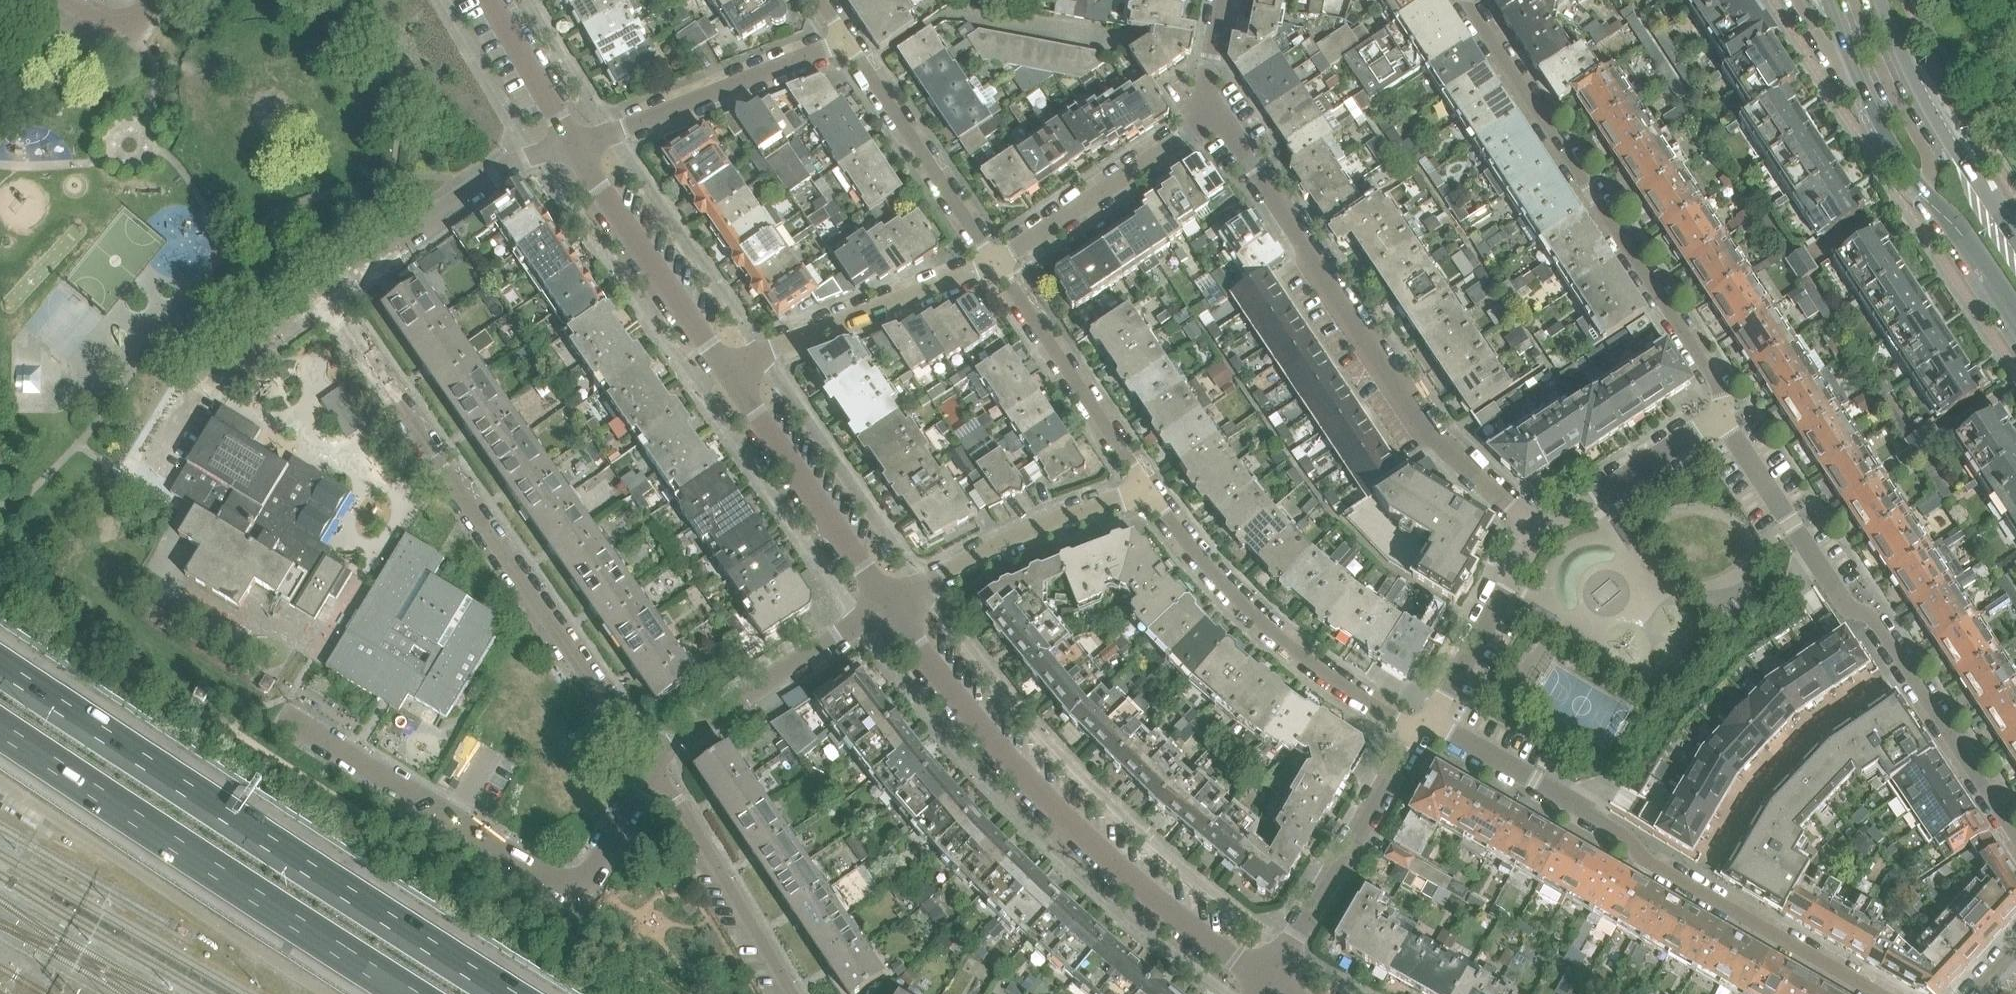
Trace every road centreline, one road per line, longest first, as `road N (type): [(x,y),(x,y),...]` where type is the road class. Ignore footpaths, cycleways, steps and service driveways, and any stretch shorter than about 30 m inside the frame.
road 1 (motorway): [(505,993),(0,667)]
road 2 (residential): [(651,771),(324,297)]
road 3 (residential): [(1266,986),(1066,819),(999,749),(889,608)]
road 4 (residential): [(1420,728),(1449,733),(1571,802),(1654,868),(1878,993)]
road 5 (residential): [(1537,533),(1420,422),(1220,113)]
road 6 (residential): [(2015,838),(1871,617),(1846,608),(1730,432),(1727,412)]
road 7 (residential): [(1727,412),(1725,397),(1464,0)]
road 8 (motorway): [(0,730),(407,993)]
road 9 (residential): [(651,771),(578,885),(546,878),(285,715)]
road 10 (secondary): [(1828,0),(1865,93),(1910,174),(2015,317)]
road 11 (residential): [(1147,490),(1227,593),(1280,641),(1400,723),(1420,728)]
road 12 (residential): [(1266,986),(1420,728)]
road 13 (residential): [(571,146),(846,41)]
road 14 (residential): [(324,297),(500,173),(571,146)]
road 15 (residential): [(651,771),(662,753),(889,608)]
road 16 (residential): [(889,608),(725,369)]
road 17 (residential): [(725,369),(995,265)]
road 18 (residential): [(889,608),(979,559),(1147,490)]
road 19 (secondary): [(2015,243),(1954,152),(1876,0)]
road 20 (residential): [(995,265),(1147,490)]
road 21 (residential): [(995,265),(1220,113)]
road 22 (residential): [(725,369),(571,146)]
road 23 (residential): [(846,41),(995,265)]
road 24 (residential): [(792,993),(680,804),(651,771)]
road 25 (residential): [(151,465),(200,386),(324,297)]
road 26 (residential): [(1420,728),(1537,533)]
road 27 (residential): [(1537,533),(1727,412)]
road 28 (residential): [(571,146),(487,0)]

